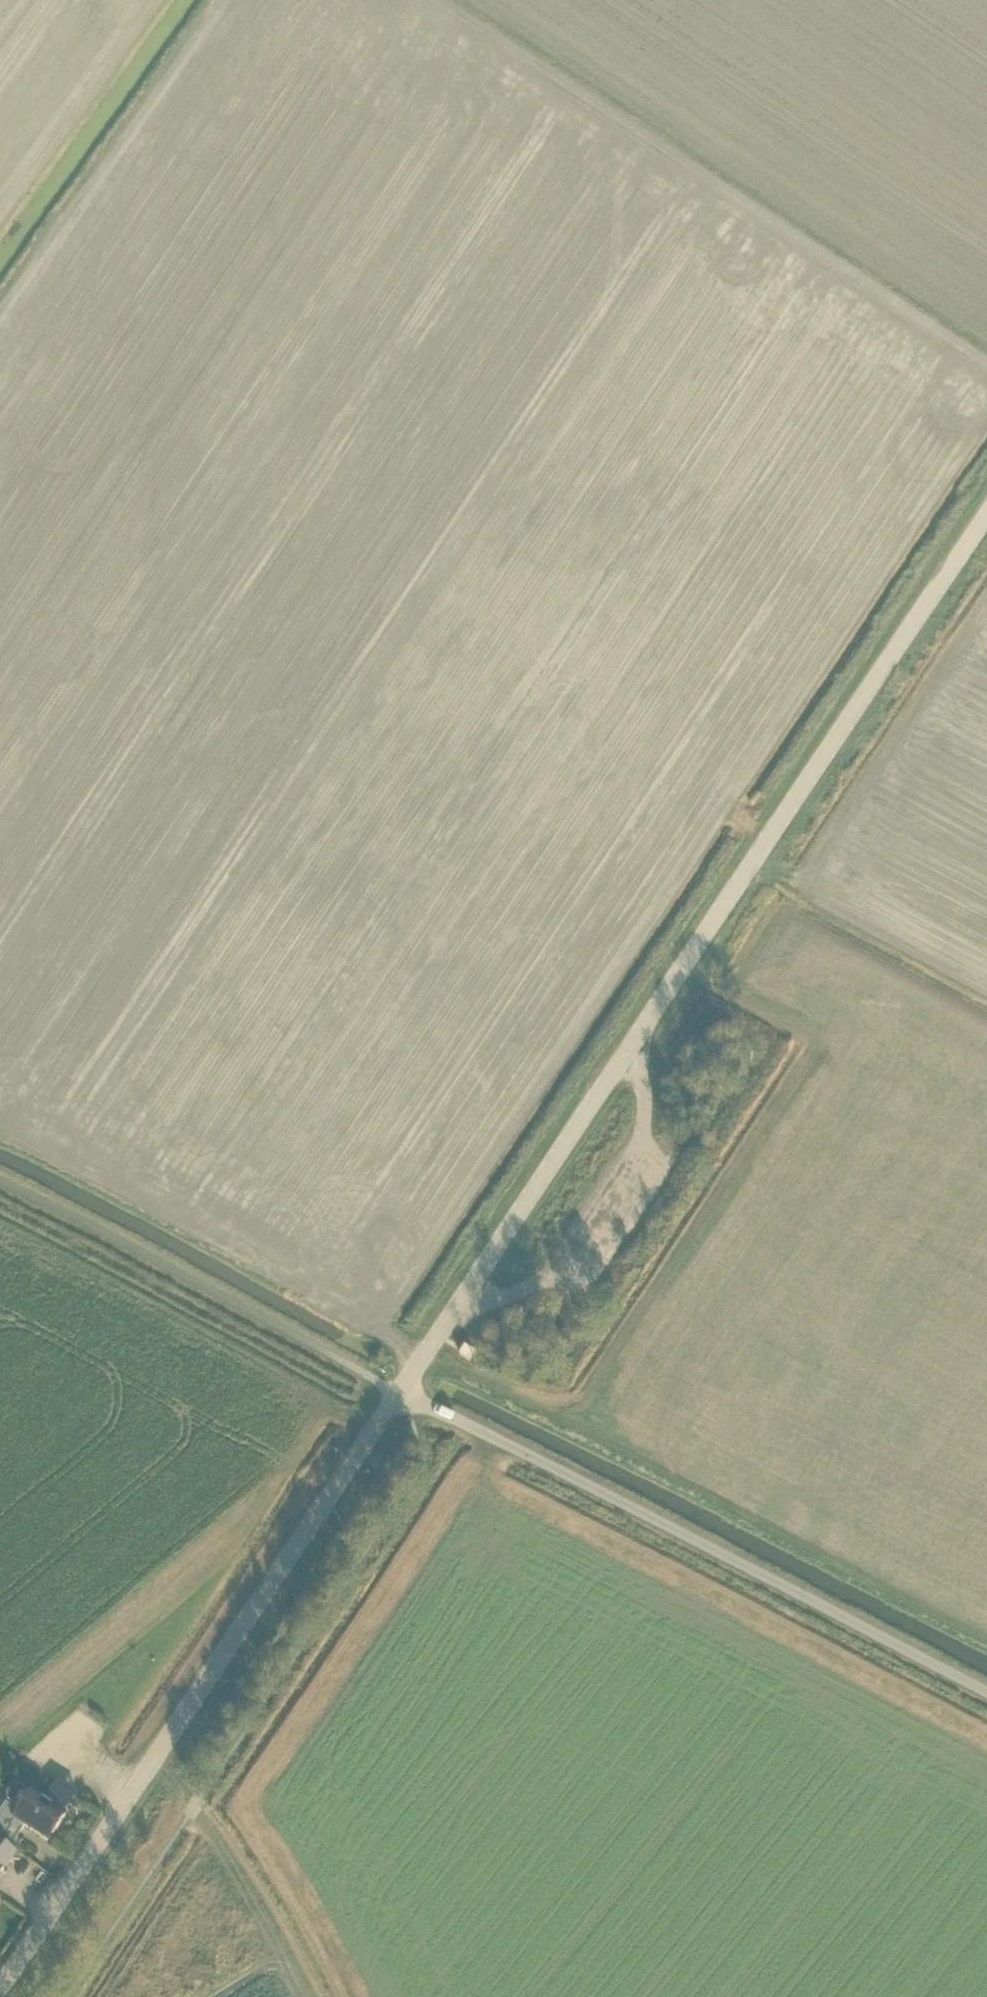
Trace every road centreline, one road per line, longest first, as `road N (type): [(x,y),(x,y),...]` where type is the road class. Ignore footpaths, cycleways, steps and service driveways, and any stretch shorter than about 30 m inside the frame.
road 1 (tertiary): [(399,1394),(986,519)]
road 2 (tertiary): [(0,1986),(35,1945),(399,1394)]
road 3 (unclassified): [(986,1694),(399,1394)]
road 4 (track): [(217,0),(0,304)]

